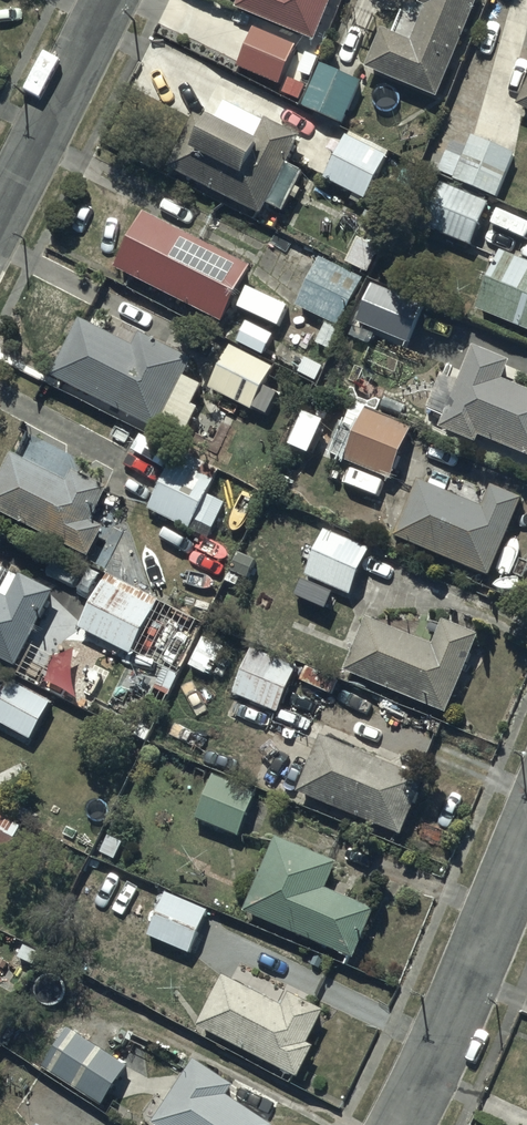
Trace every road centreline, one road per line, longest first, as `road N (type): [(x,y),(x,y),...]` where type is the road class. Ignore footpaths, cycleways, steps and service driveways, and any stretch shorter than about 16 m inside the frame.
road 1 (residential): [(526,828),(398,1124)]
road 2 (residential): [(0,220),(110,0)]

